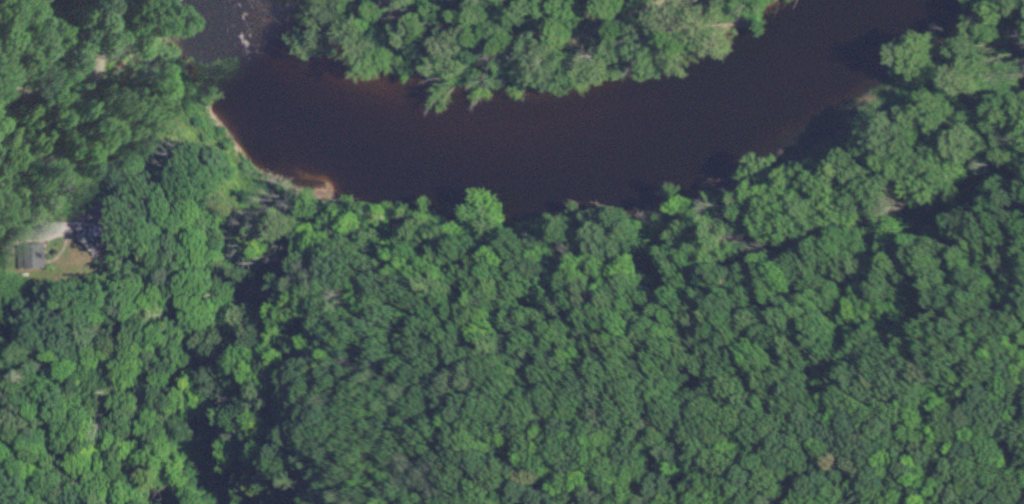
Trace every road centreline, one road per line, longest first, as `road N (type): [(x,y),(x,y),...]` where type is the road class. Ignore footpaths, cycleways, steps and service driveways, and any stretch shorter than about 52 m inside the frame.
road 1 (residential): [(0,313),(12,309),(47,321),(108,362),(140,411),(147,503)]

